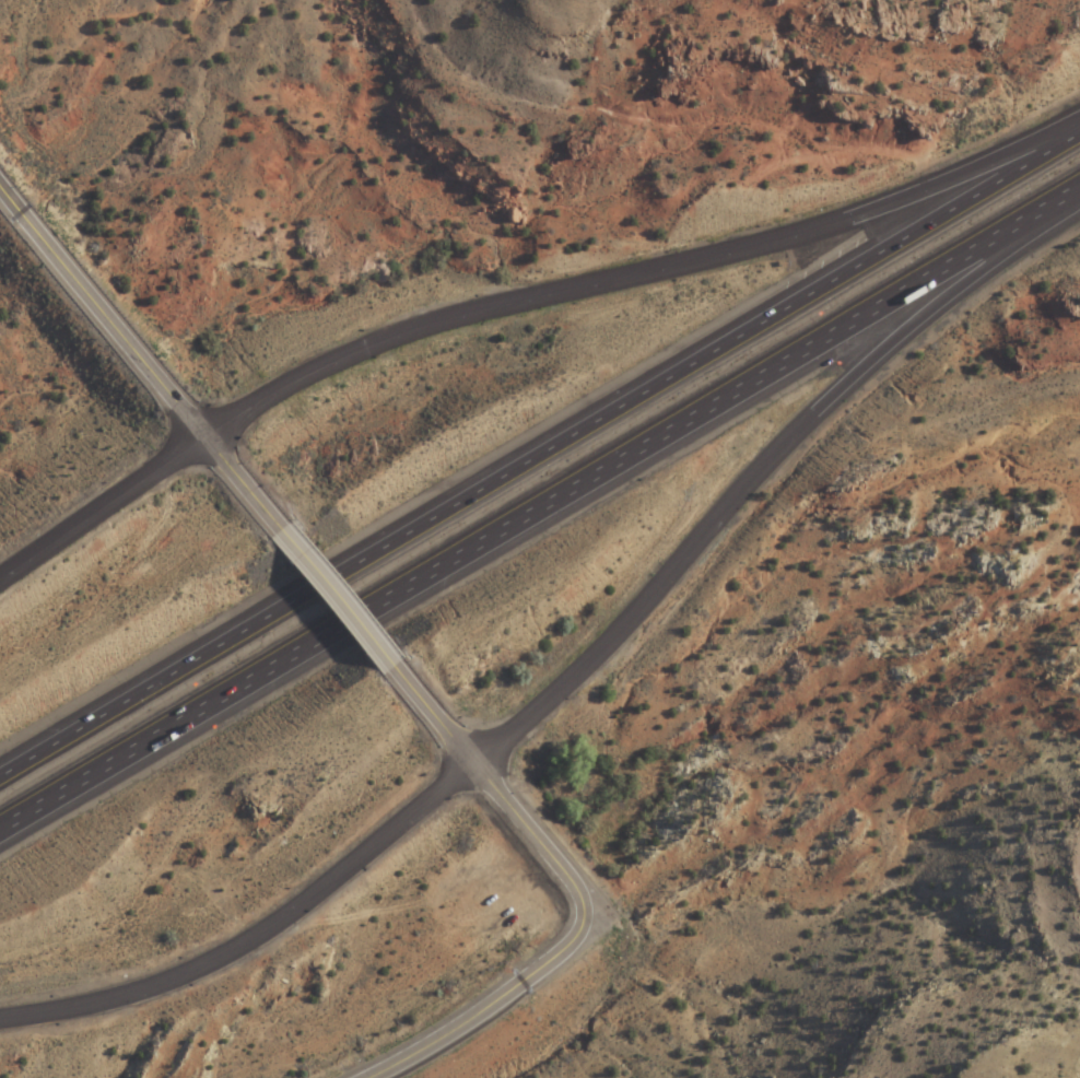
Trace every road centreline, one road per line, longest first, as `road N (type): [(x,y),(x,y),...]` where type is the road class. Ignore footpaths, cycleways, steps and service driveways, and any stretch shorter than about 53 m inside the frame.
road 1 (motorway): [(1079,135),(0,778)]
road 2 (motorway): [(0,829),(1079,190)]
road 3 (motorway): [(1079,123),(881,213),(442,324),(297,383),(203,438)]
road 4 (motorway): [(472,762),(567,687),(703,552),(815,424),(1079,203)]
road 5 (motorway): [(0,1019),(145,992),(268,938),(472,762)]
road 6 (residential): [(372,1077),(513,992),(572,945),(587,917),(577,890),(472,762)]
road 7 (secondary): [(285,531),(0,187)]
road 8 (motorway): [(203,438),(0,581)]
road 9 (secondary): [(400,673),(285,531)]

